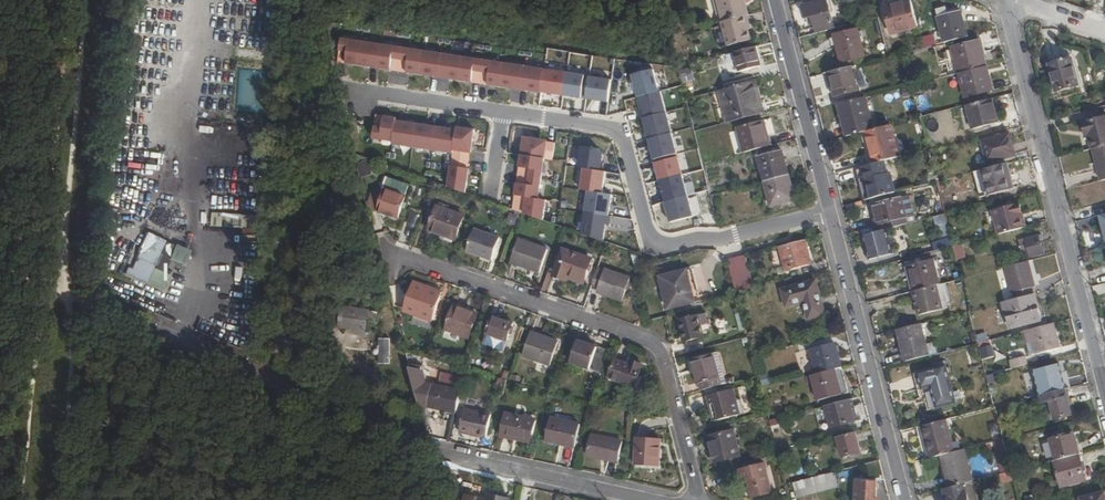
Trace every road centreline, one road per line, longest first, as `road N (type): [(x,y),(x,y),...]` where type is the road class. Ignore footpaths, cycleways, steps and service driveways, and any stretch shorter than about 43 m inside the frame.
road 1 (residential): [(399,255),(656,345),(699,499)]
road 2 (residential): [(830,212),(664,244),(648,234),(621,129),(503,111)]
road 3 (residential): [(1004,0),(1104,393)]
road 4 (residential): [(904,499),(830,212)]
road 5 (residential): [(436,446),(656,499)]
road 6 (residential): [(830,212),(775,0)]
road 7 (residential): [(503,111),(370,92)]

